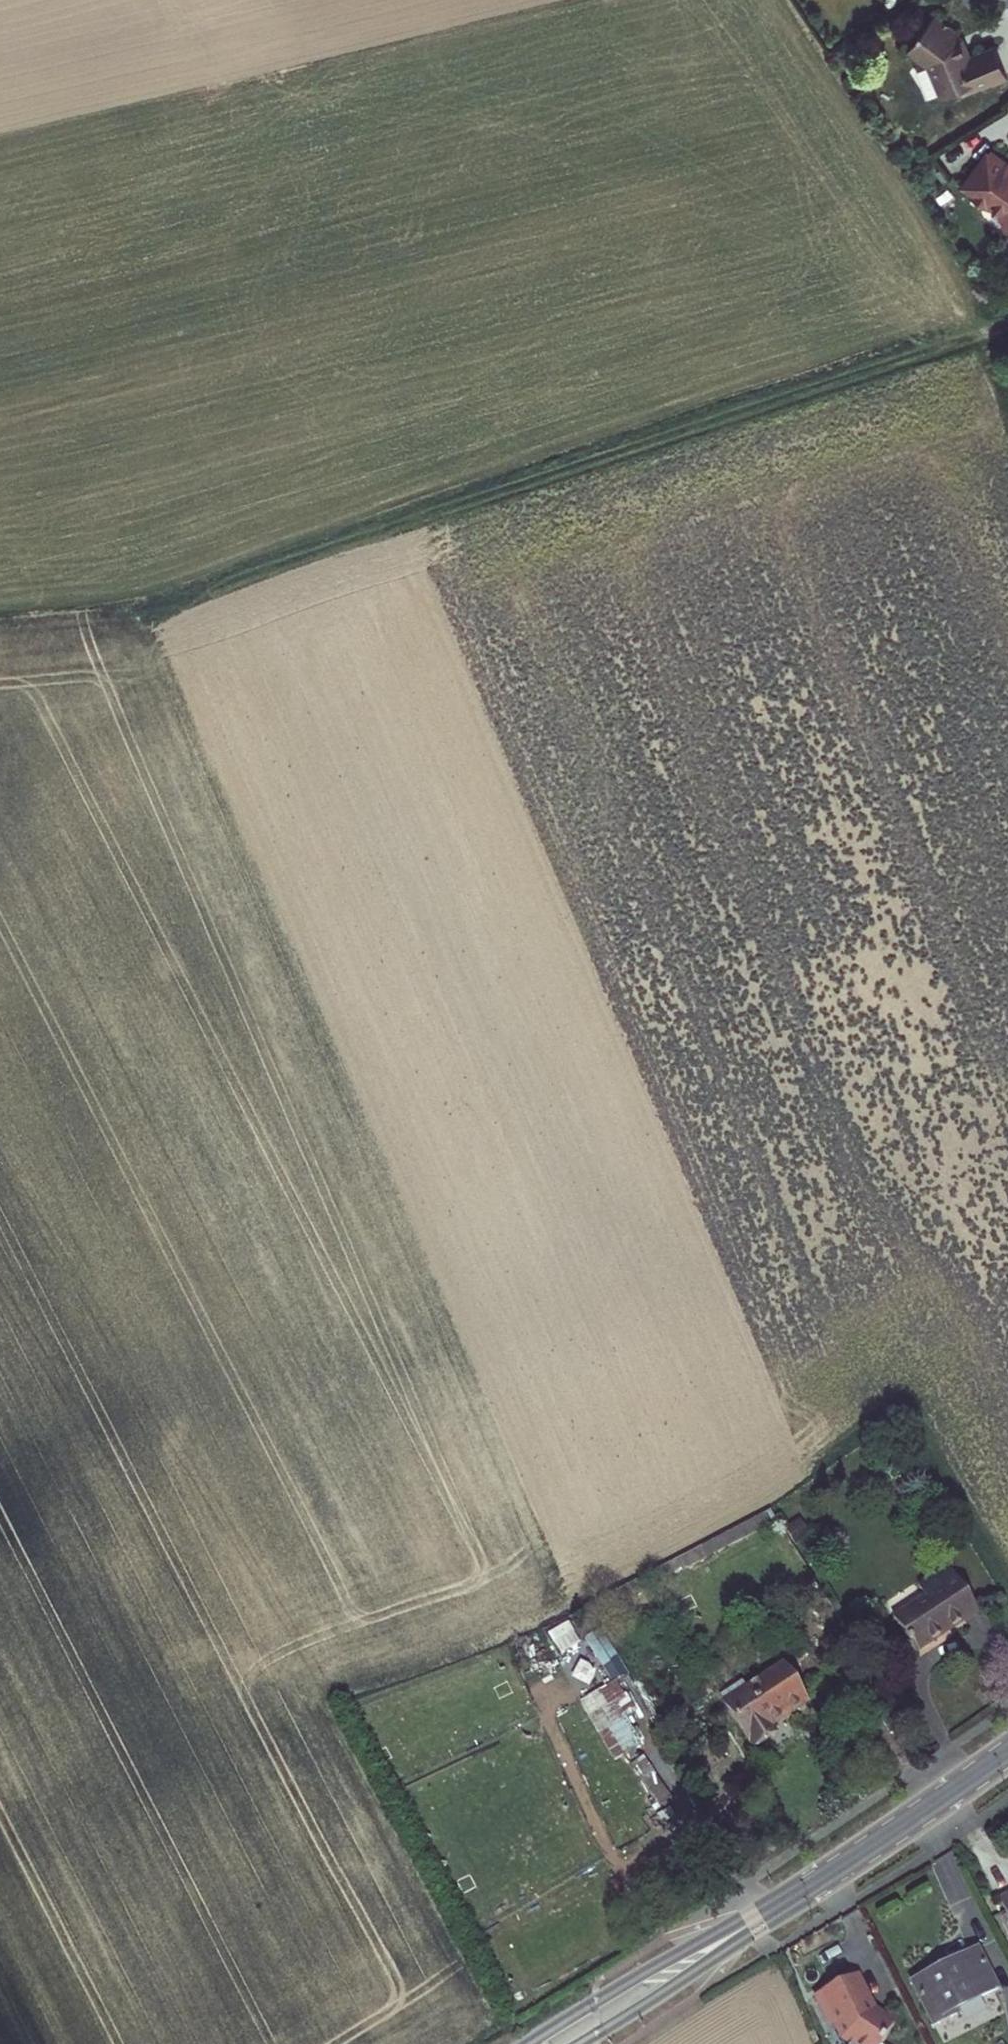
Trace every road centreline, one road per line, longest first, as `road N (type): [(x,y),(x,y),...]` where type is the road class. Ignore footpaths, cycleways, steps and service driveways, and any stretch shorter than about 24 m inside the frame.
road 1 (secondary): [(556,2043),(1007,1754)]

